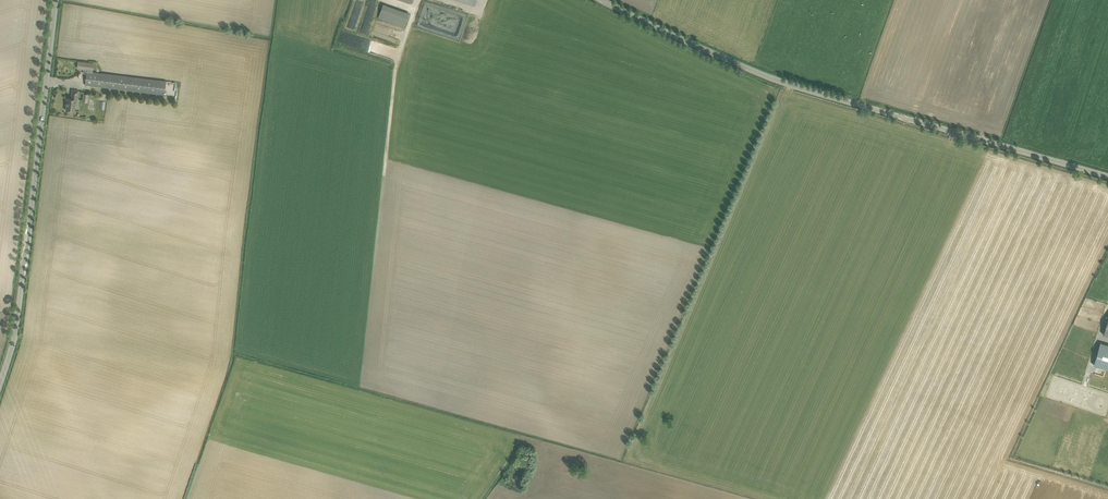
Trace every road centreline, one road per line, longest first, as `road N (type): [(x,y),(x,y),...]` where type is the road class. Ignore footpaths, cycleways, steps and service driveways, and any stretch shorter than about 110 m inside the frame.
road 1 (unclassified): [(1107,178),(731,65),(591,0)]
road 2 (unclassified): [(0,387),(16,328),(56,0)]

